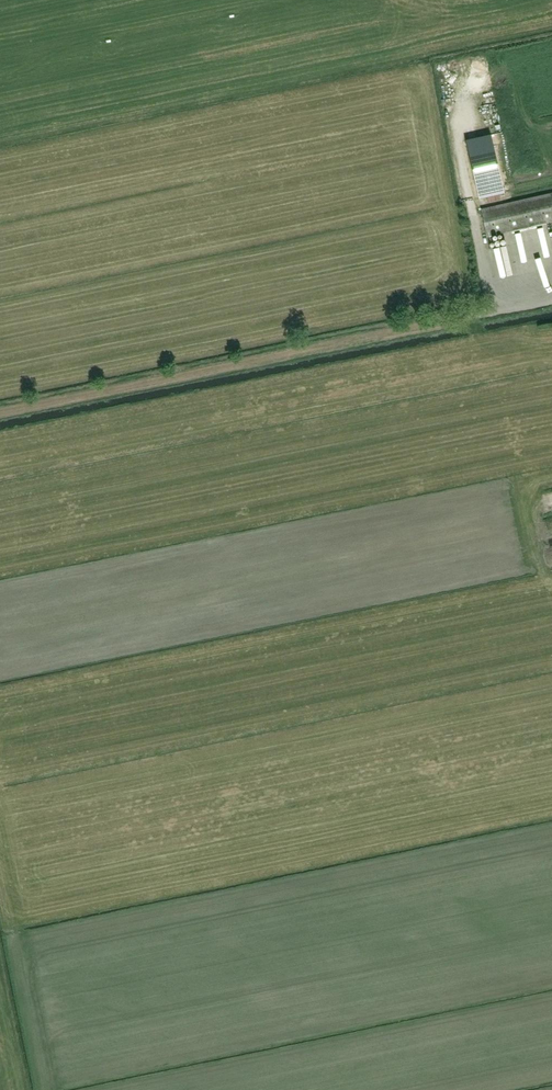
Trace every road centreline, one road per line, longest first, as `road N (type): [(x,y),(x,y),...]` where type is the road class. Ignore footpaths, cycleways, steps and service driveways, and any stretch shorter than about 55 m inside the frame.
road 1 (track): [(551,298),(0,410)]

